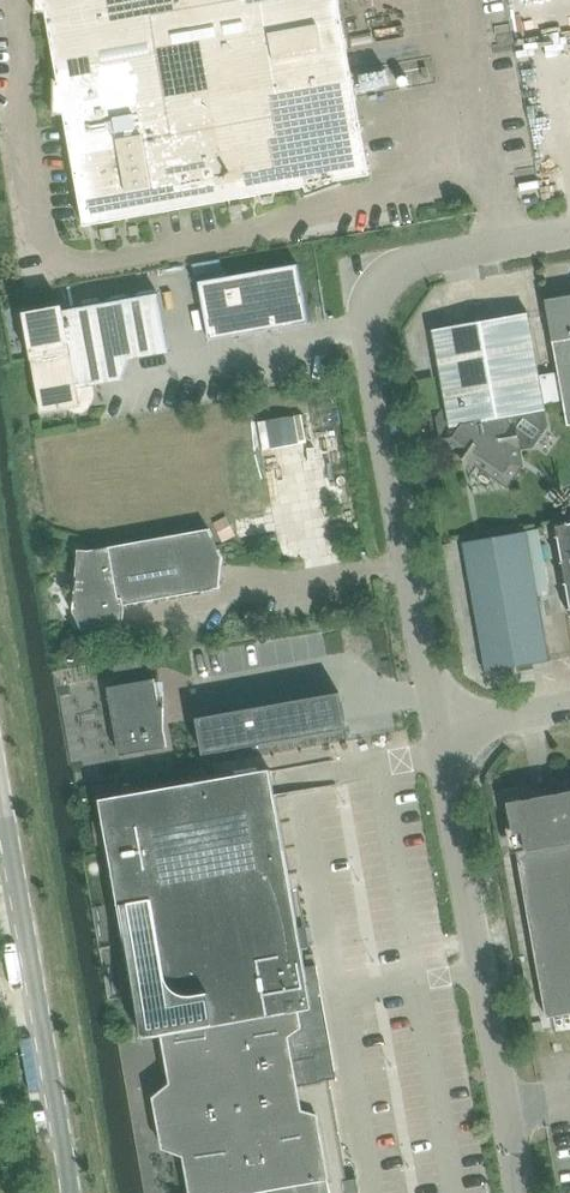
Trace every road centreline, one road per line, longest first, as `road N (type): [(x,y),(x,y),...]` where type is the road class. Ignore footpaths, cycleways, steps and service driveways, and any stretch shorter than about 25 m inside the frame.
road 1 (unclassified): [(569,234),(424,262),(406,268),(373,301),(368,333),(439,731)]
road 2 (unclassified): [(523,1192),(439,731)]
road 3 (unclassified): [(64,1192),(0,823)]
road 4 (unclassified): [(439,731),(569,707)]

